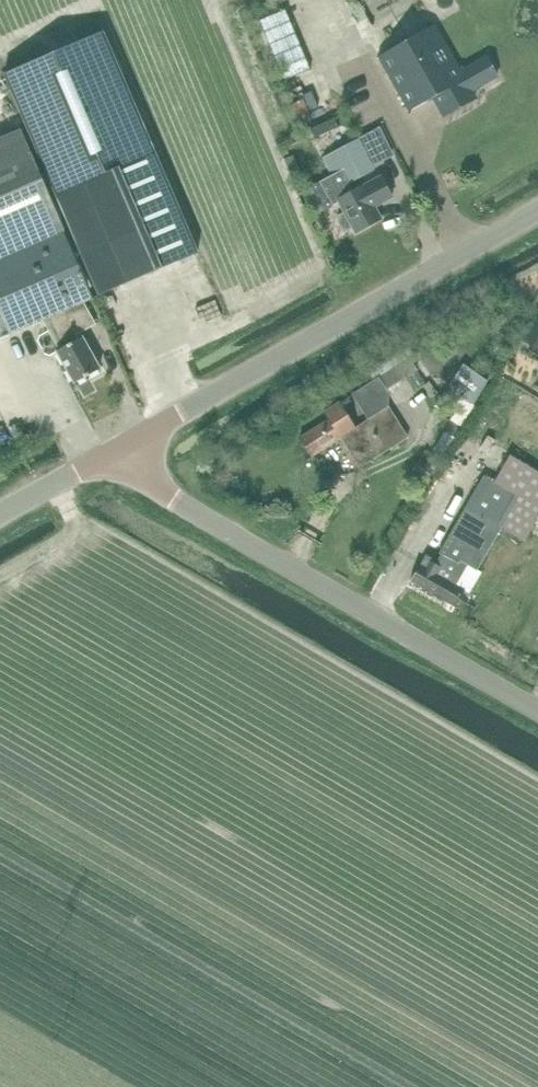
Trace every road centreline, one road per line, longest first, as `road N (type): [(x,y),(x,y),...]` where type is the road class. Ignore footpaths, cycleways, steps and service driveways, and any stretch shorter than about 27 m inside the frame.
road 1 (unclassified): [(537,722),(228,538),(109,447)]
road 2 (unclassified): [(109,447),(537,207)]
road 3 (unclassified): [(0,511),(109,447)]

